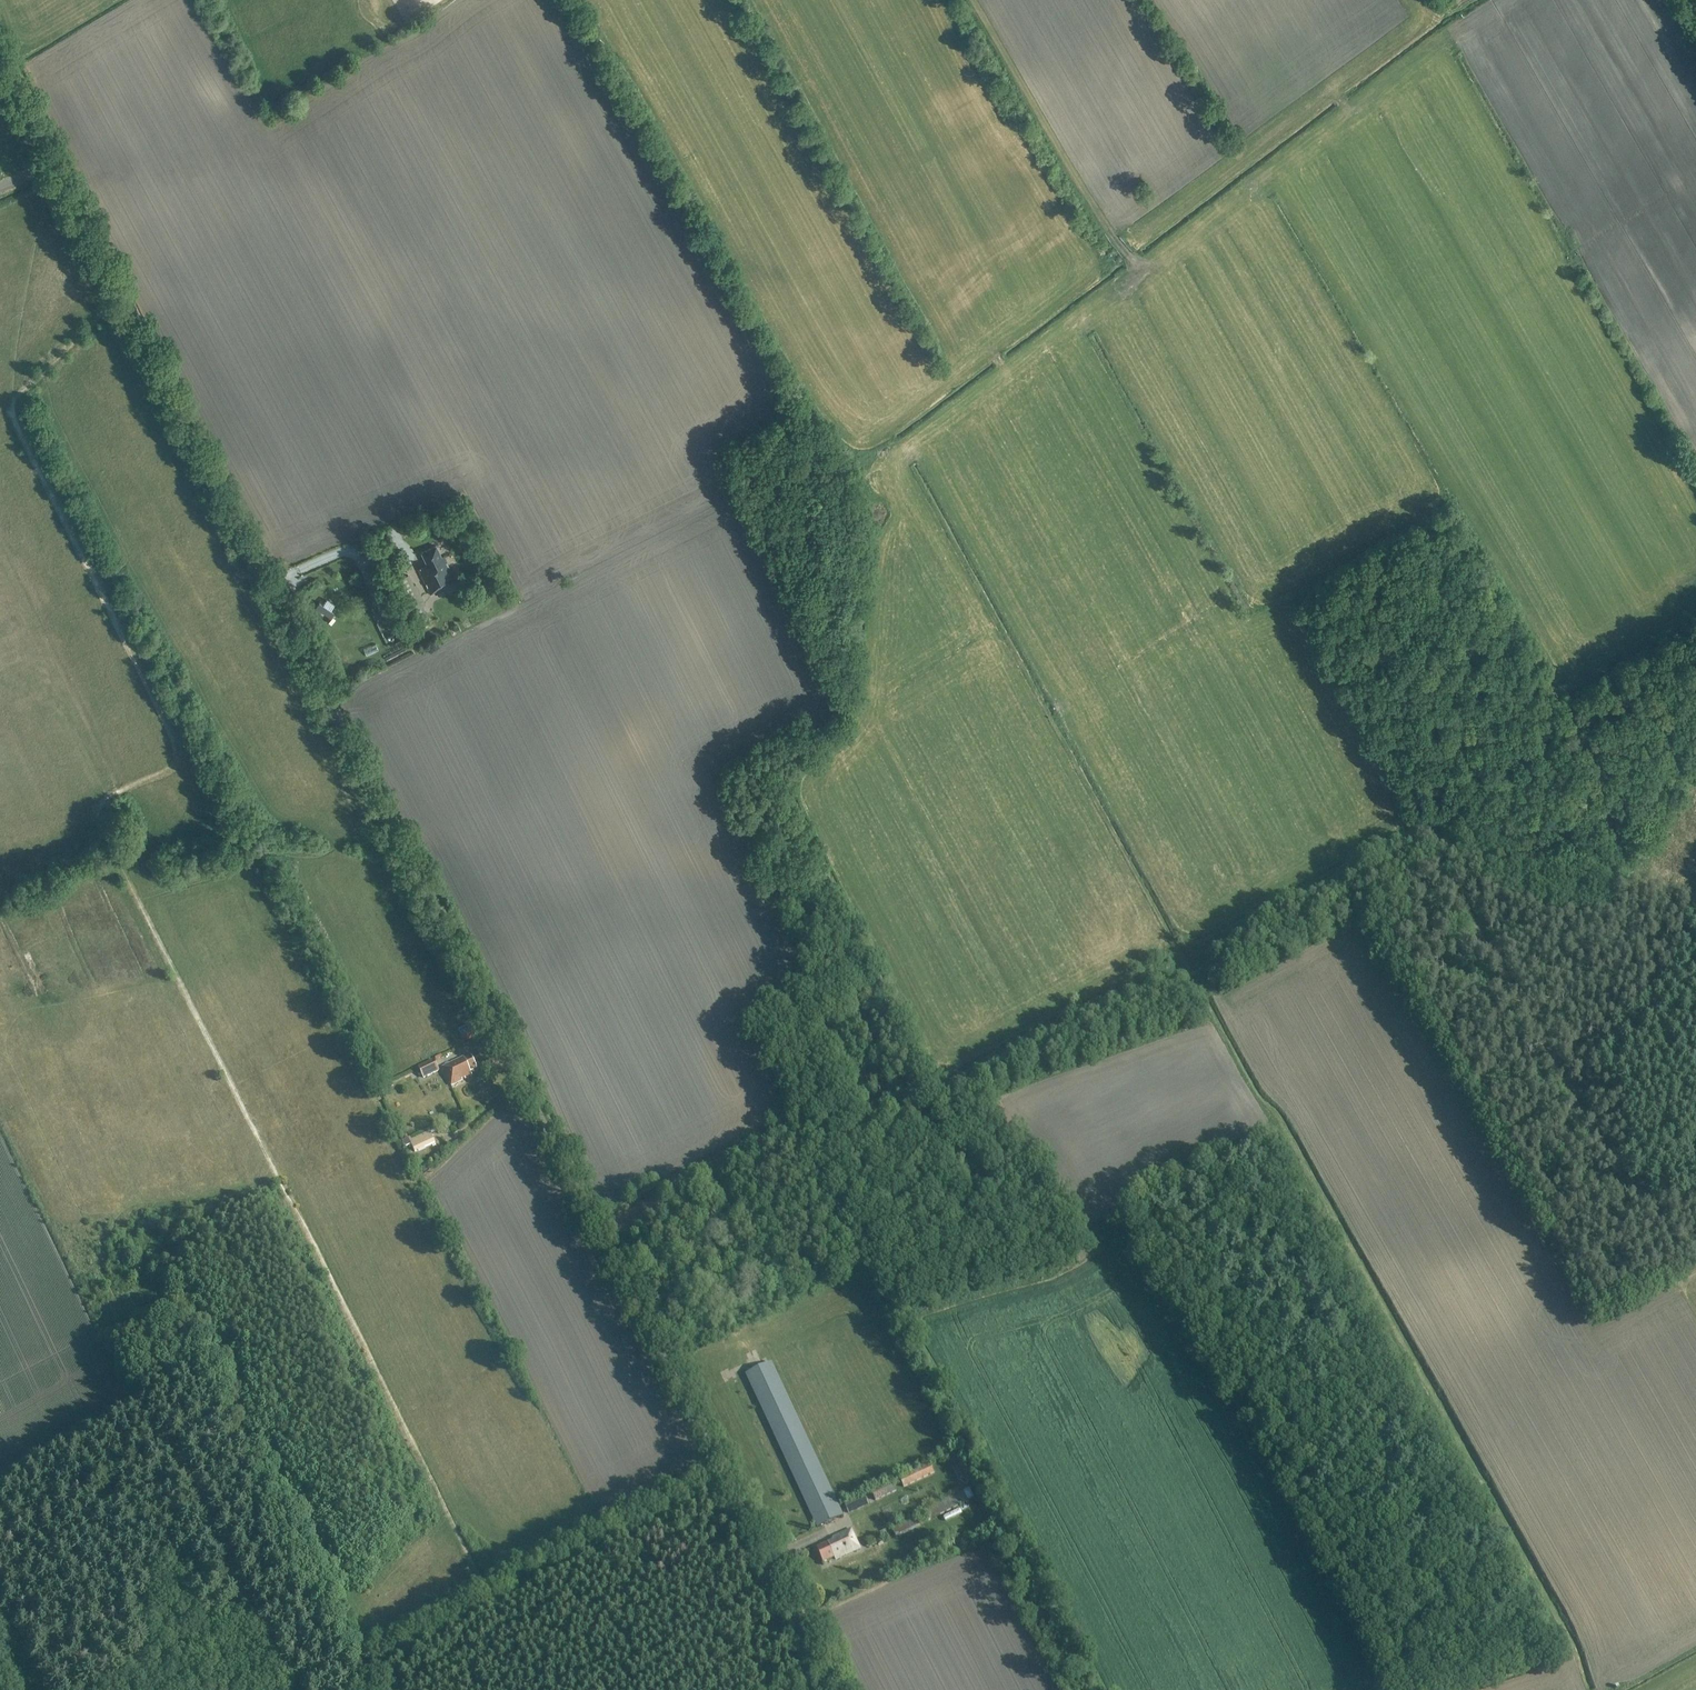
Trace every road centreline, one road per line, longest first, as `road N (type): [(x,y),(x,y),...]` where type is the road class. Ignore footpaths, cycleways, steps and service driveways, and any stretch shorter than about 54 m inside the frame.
road 1 (unclassified): [(832,1689),(0,49)]

